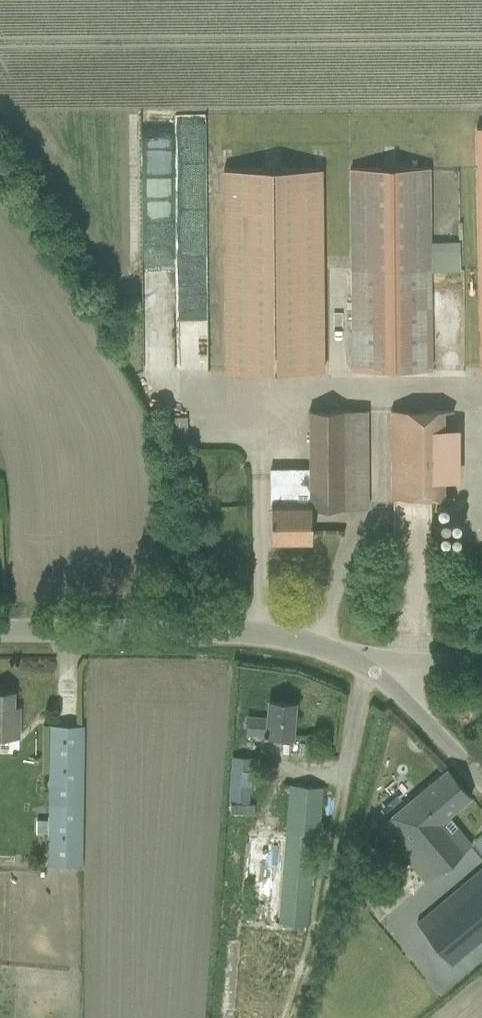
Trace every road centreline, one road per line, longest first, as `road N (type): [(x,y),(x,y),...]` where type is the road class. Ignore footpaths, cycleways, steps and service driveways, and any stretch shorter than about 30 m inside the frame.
road 1 (unclassified): [(375,672),(277,635),(0,631)]
road 2 (unclassified): [(481,781),(375,672)]

